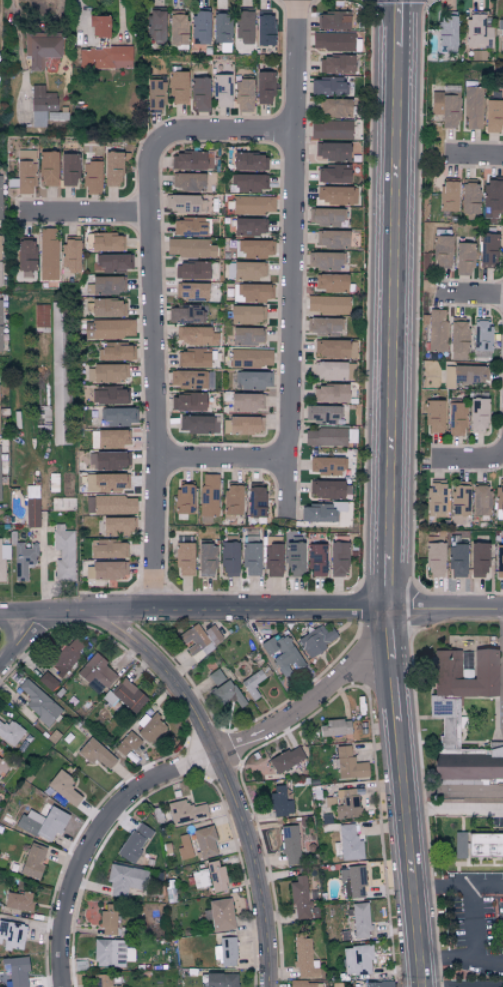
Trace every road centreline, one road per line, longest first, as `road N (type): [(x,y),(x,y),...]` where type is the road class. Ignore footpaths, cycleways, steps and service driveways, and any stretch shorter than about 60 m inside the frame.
road 1 (tertiary): [(423,986),(386,574),(397,0)]
road 2 (residential): [(296,0),(288,525)]
road 3 (residential): [(0,613),(502,611)]
road 4 (residential): [(269,986),(269,931),(247,819),(208,734),(168,676),(101,613)]
road 5 (residential): [(155,580),(150,217)]
road 6 (residential): [(65,986),(67,904),(100,832),(128,798),(218,756)]
road 7 (residential): [(293,133),(173,135),(158,143),(148,163),(150,217)]
road 8 (residential): [(390,638),(299,718),(218,756)]
road 9 (residential): [(150,217),(13,218)]
road 10 (residential): [(289,461),(158,461)]

